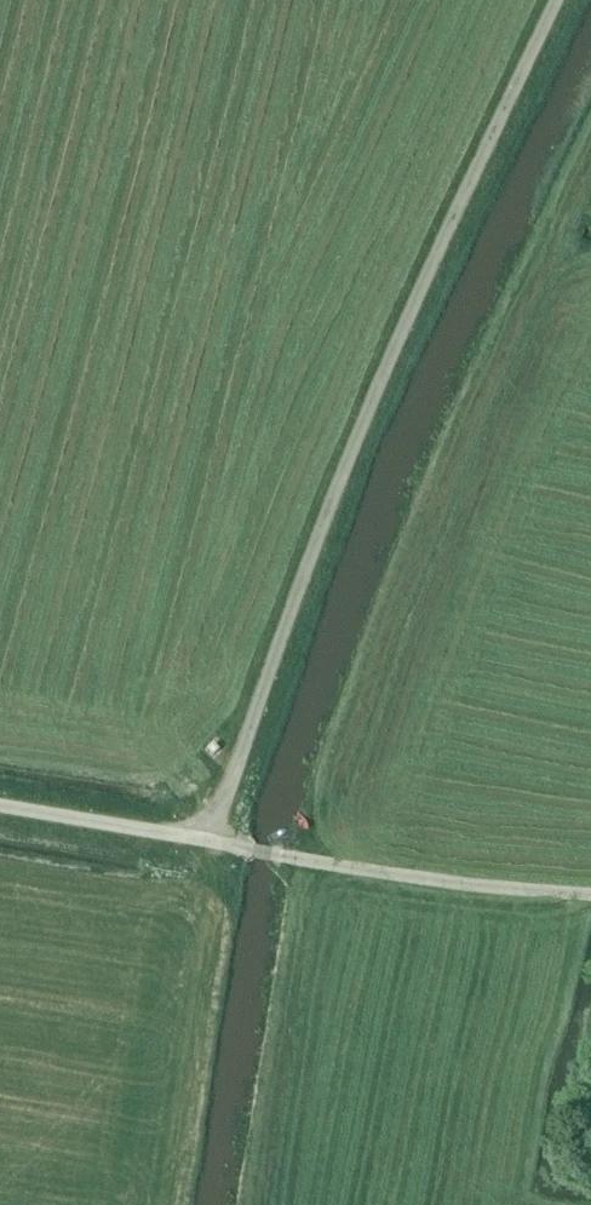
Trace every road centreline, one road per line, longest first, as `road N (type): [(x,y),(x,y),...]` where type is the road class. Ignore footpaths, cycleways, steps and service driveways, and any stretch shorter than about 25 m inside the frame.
road 1 (unclassified): [(557,0),(423,281),(304,568),(212,844)]
road 2 (unclassified): [(590,896),(212,844)]
road 3 (unclassified): [(212,844),(0,807)]

